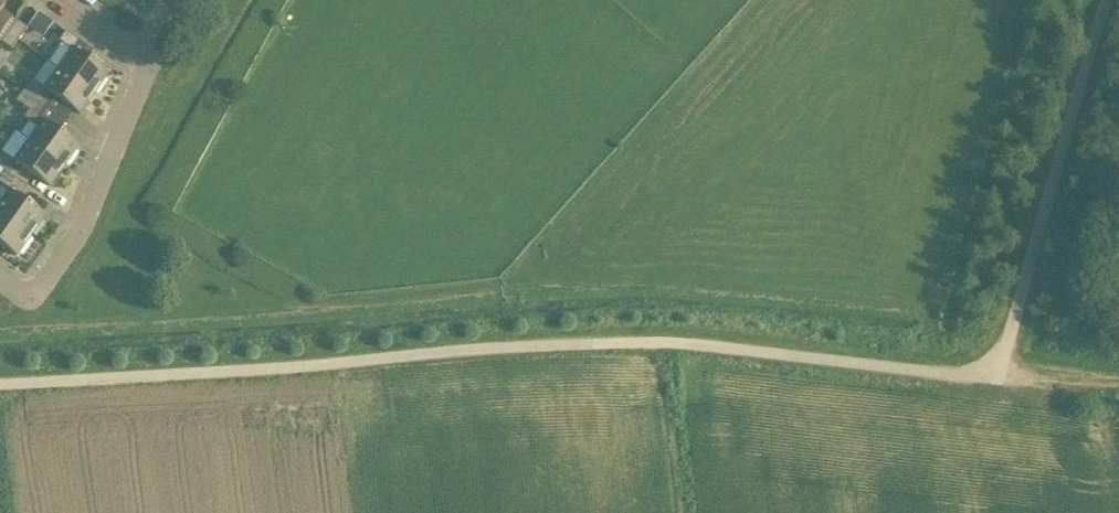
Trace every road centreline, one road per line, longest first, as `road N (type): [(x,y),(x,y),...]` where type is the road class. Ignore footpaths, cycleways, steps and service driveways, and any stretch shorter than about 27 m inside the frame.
road 1 (unclassified): [(1008,340),(1108,0)]
road 2 (residential): [(0,280),(38,293),(83,233),(150,57)]

